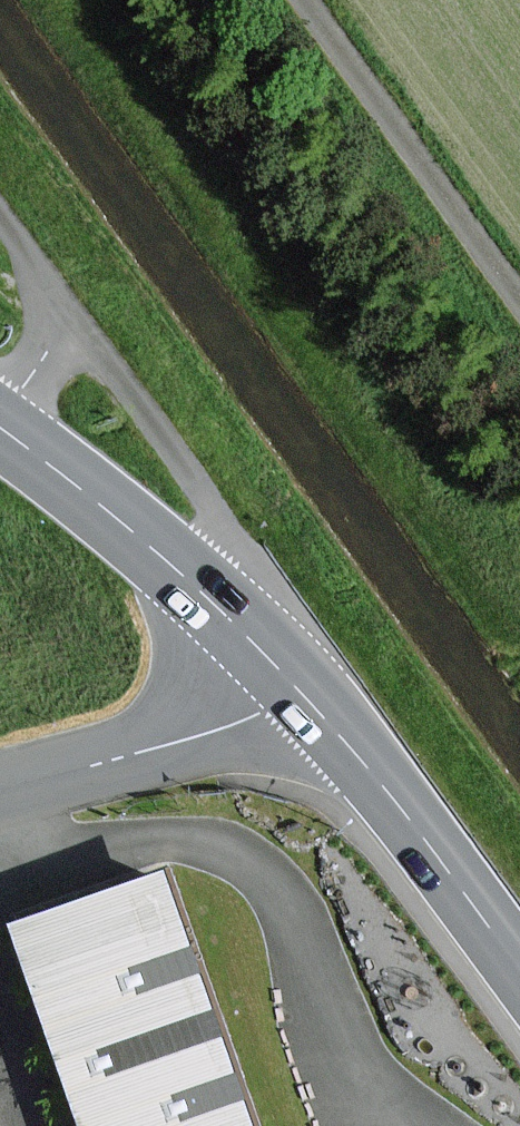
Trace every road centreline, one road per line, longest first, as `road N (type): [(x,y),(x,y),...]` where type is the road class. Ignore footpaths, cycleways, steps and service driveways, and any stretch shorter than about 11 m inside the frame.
road 1 (track): [(519,315),(292,0)]
road 2 (tertiary): [(0,431),(291,684)]
road 3 (tertiary): [(291,684),(519,961)]
road 4 (unclassified): [(291,684),(233,719),(170,743),(0,787)]

